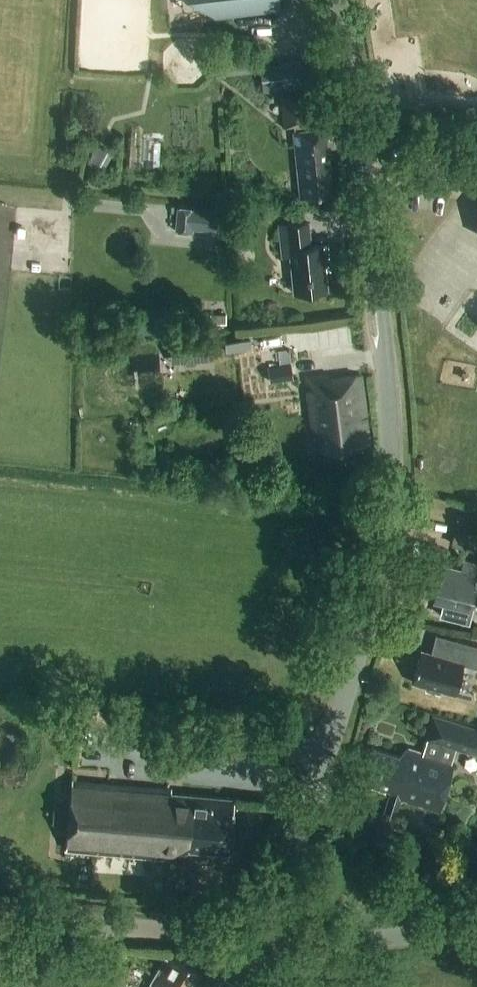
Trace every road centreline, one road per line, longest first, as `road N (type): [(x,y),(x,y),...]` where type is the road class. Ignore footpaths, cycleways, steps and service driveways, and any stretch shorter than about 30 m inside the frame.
road 1 (tertiary): [(245,946),(322,770),(381,561),(392,460),(386,337),(333,0)]
road 2 (tertiary): [(245,946),(0,916)]
road 3 (tertiary): [(245,946),(476,931)]

